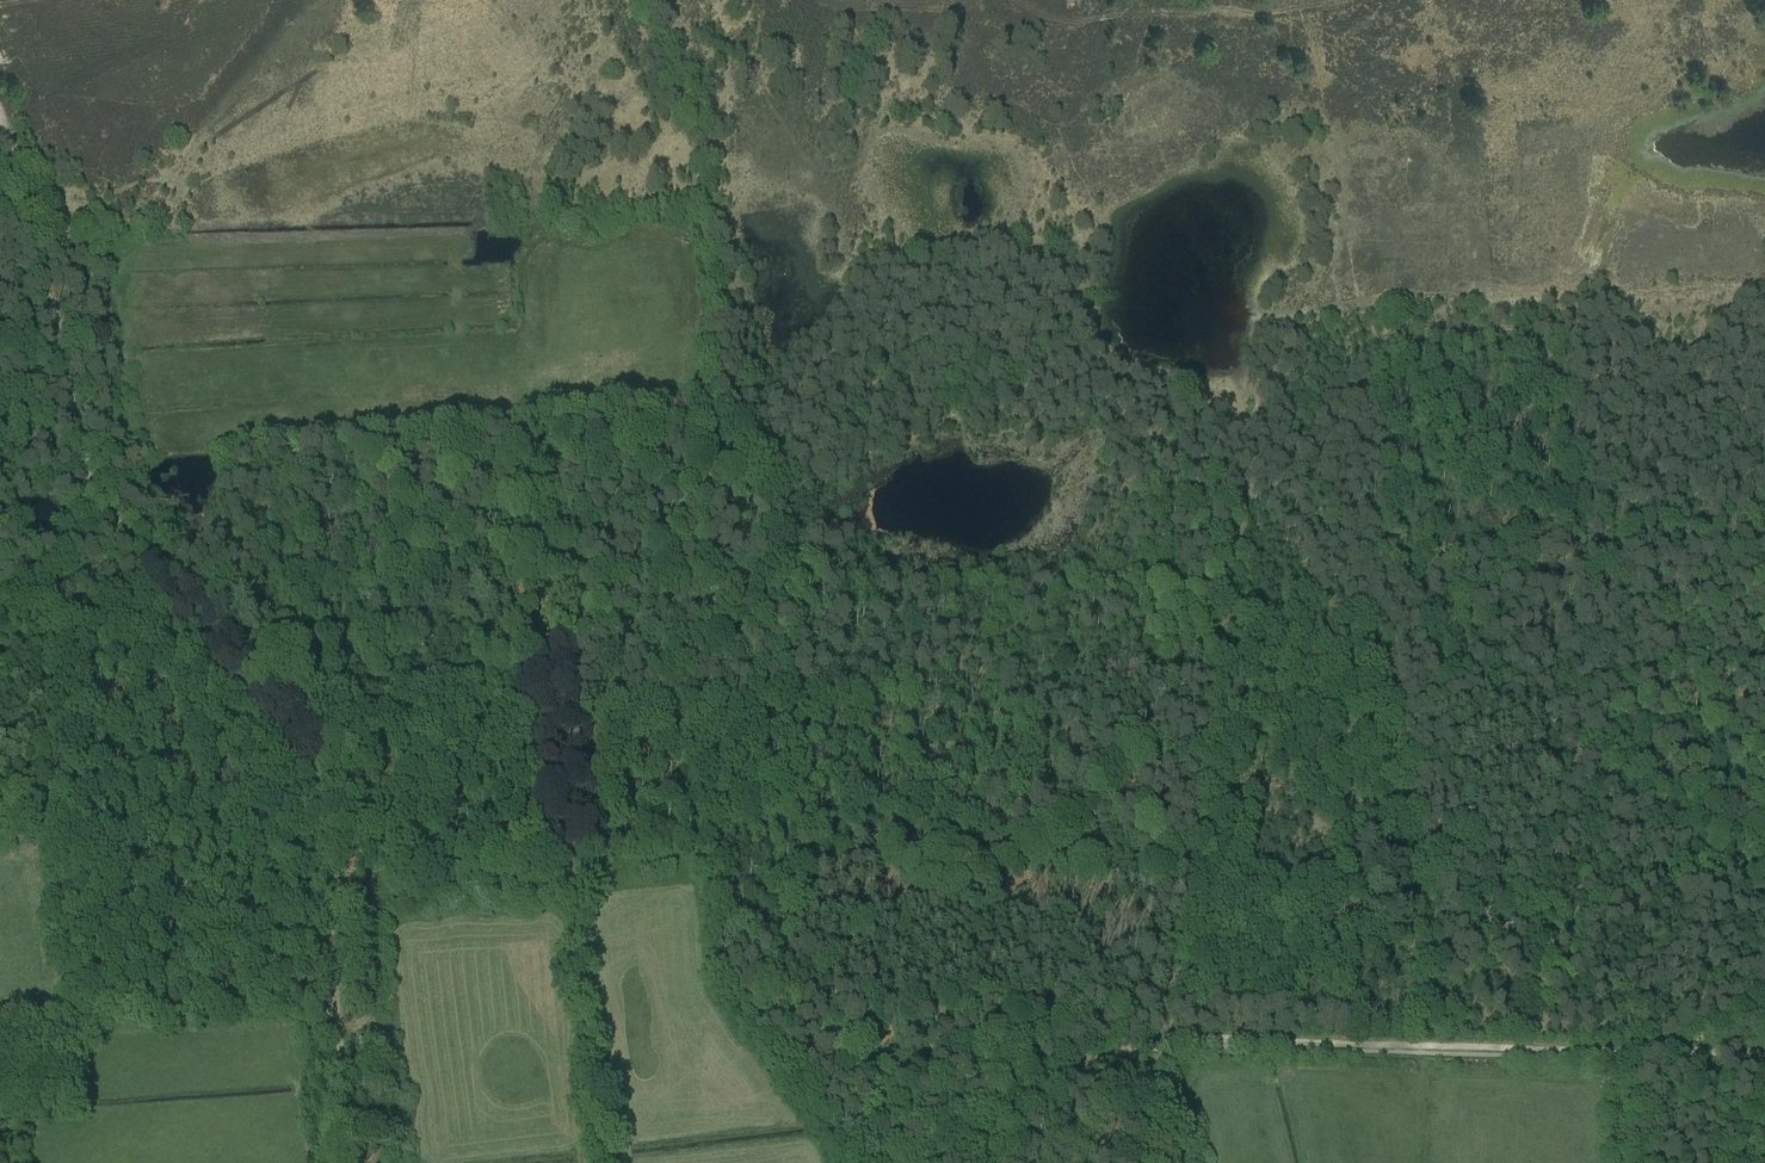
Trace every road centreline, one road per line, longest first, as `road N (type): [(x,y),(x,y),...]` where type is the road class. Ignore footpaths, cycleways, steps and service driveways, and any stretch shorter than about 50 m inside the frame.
road 1 (track): [(942,1162),(1070,1076),(1182,1038),(1764,1056)]

